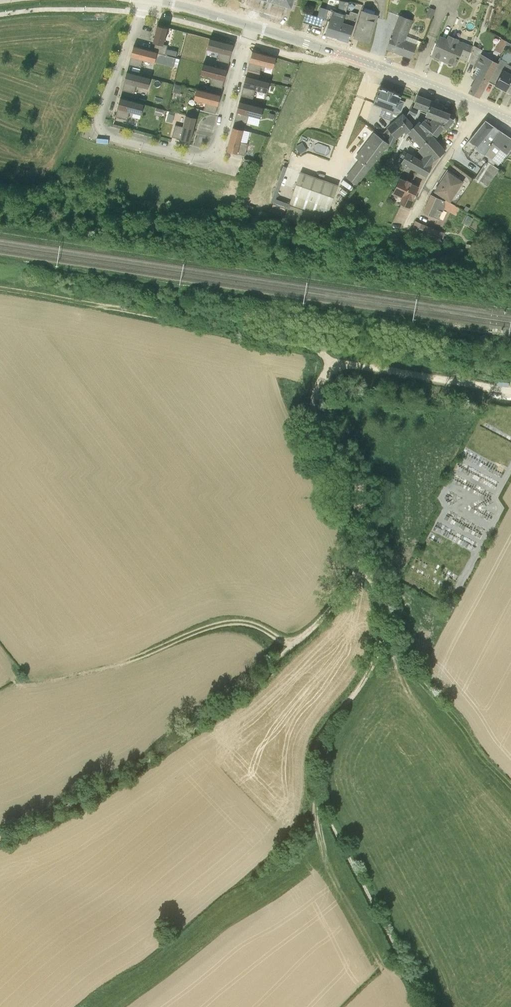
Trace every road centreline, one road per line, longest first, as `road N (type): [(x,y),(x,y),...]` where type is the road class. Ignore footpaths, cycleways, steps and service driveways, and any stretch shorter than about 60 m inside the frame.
road 1 (residential): [(247,41),(208,173),(108,155),(97,132),(140,13)]
road 2 (track): [(0,840),(149,760),(292,647)]
road 3 (track): [(0,307),(264,354),(303,363),(334,386)]
road 4 (track): [(316,797),(317,742),(379,647),(381,605),(362,568)]
road 5 (tertiary): [(247,41),(482,124)]
road 6 (track): [(362,568),(314,432),(318,405),(334,386)]
road 7 (track): [(292,647),(236,623),(142,656)]
road 8 (track): [(334,386),(489,407)]
road 9 (tertiary): [(0,13),(140,13)]
road 10 (residential): [(408,242),(482,124)]

